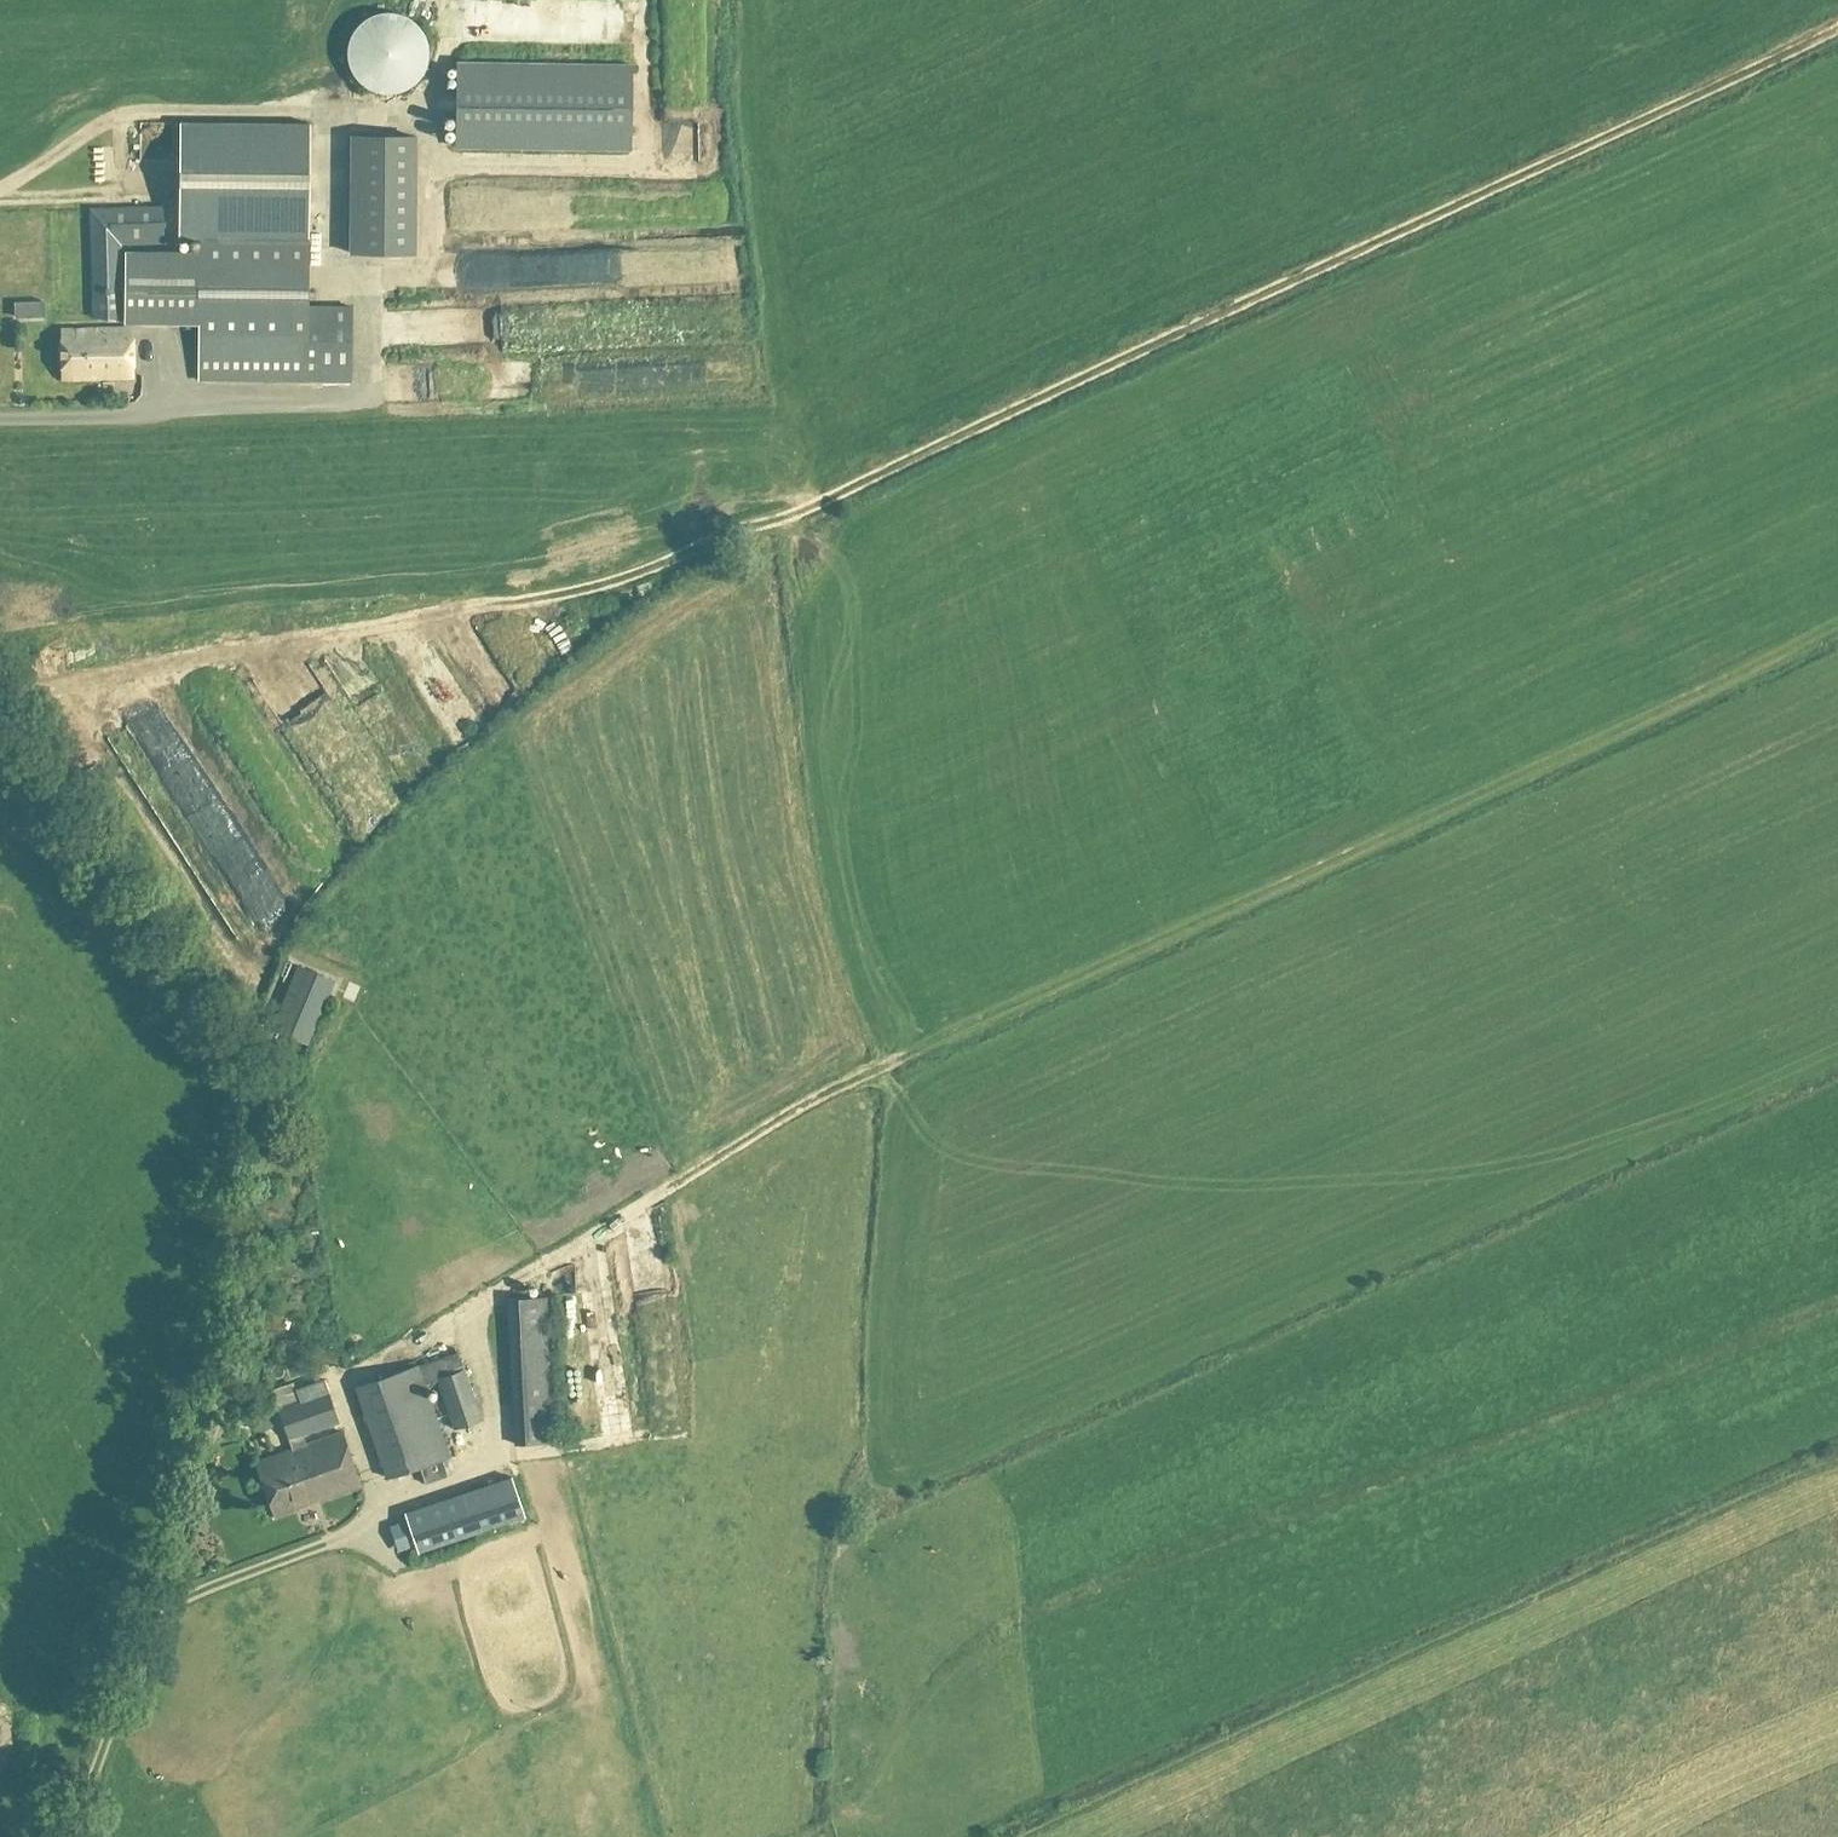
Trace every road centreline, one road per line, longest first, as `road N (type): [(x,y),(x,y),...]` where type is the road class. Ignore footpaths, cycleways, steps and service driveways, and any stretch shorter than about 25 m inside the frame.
road 1 (track): [(1837,1309),(1017,1617),(951,1661),(836,1826),(810,1836)]
road 2 (track): [(0,717),(204,1029),(232,1087),(244,1145),(252,1206),(240,1332),(152,1603),(156,1623)]
road 3 (unclassified): [(156,1623),(74,1836)]

